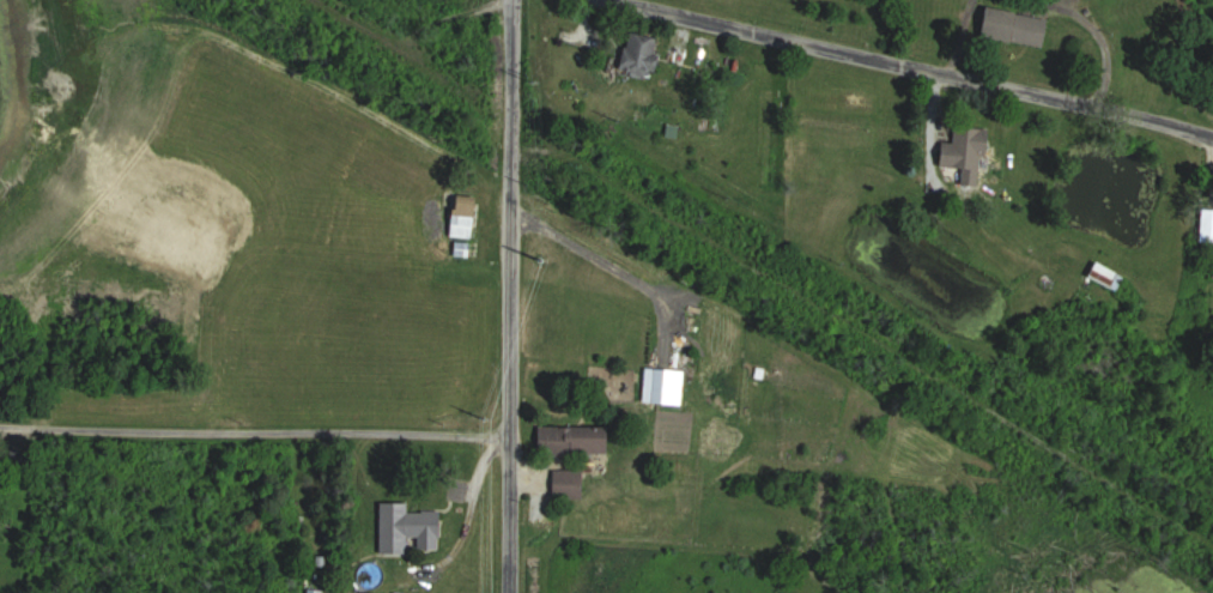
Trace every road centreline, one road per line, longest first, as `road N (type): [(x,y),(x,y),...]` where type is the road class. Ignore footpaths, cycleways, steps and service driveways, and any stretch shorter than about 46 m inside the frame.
road 1 (residential): [(1212,143),(1148,123),(867,73),(569,0)]
road 2 (residential): [(504,436),(0,423)]
road 3 (residential): [(504,592),(508,131)]
road 4 (residential): [(508,131),(509,0)]

